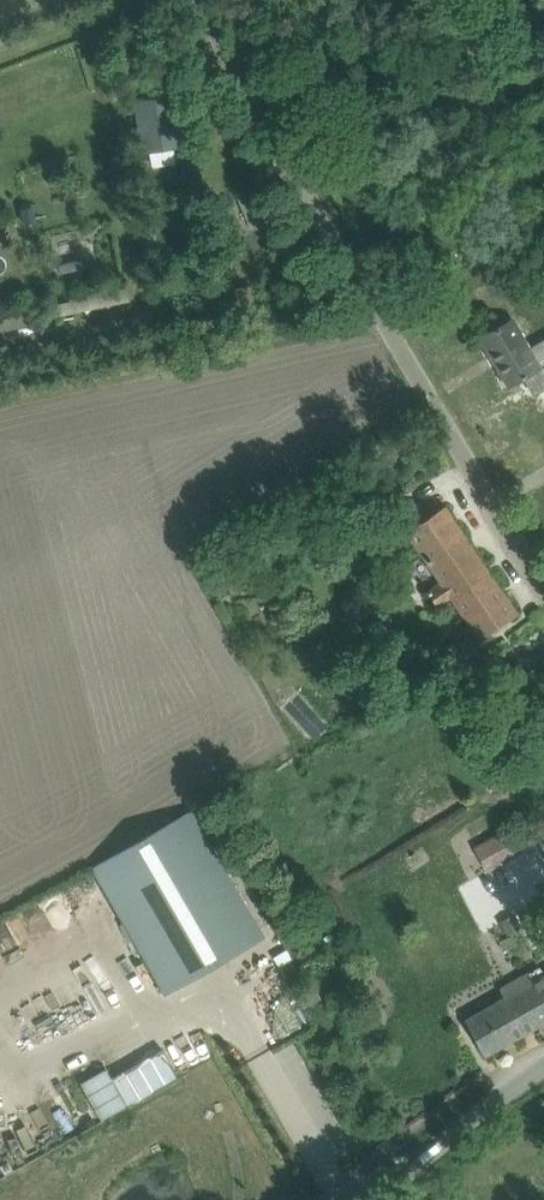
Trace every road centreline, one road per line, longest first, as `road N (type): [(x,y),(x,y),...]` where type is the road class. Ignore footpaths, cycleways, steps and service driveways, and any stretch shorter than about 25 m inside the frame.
road 1 (unclassified): [(543,591),(215,42),(198,0)]
road 2 (unclassified): [(383,1199),(543,1064)]

